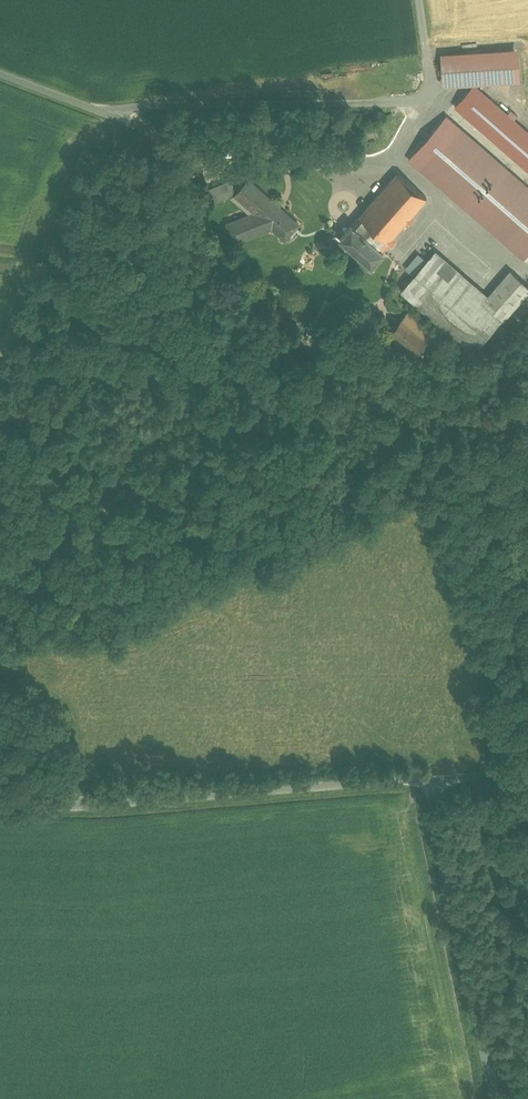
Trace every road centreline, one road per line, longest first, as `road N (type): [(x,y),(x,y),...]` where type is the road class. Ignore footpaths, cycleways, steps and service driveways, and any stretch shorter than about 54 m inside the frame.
road 1 (unclassified): [(0,809),(429,782)]
road 2 (unclassified): [(429,782),(494,1098)]

